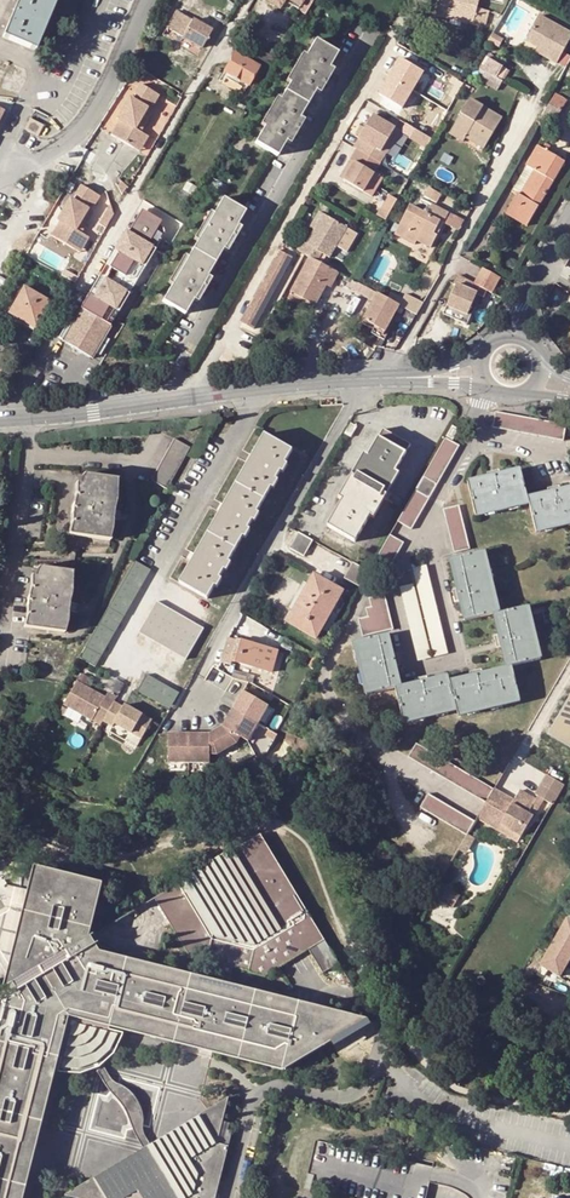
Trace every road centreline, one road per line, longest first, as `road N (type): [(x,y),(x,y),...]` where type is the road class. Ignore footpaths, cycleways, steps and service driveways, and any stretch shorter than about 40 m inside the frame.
road 1 (residential): [(12,418),(15,398),(245,0)]
road 2 (residential): [(157,402),(369,37)]
road 3 (residential): [(534,99),(388,381)]
road 4 (unclassified): [(0,177),(72,139),(96,106),(144,0)]
road 5 (tertiary): [(388,381),(157,402)]
road 6 (tertiary): [(157,402),(12,418)]
road 7 (residential): [(514,336),(569,221)]

